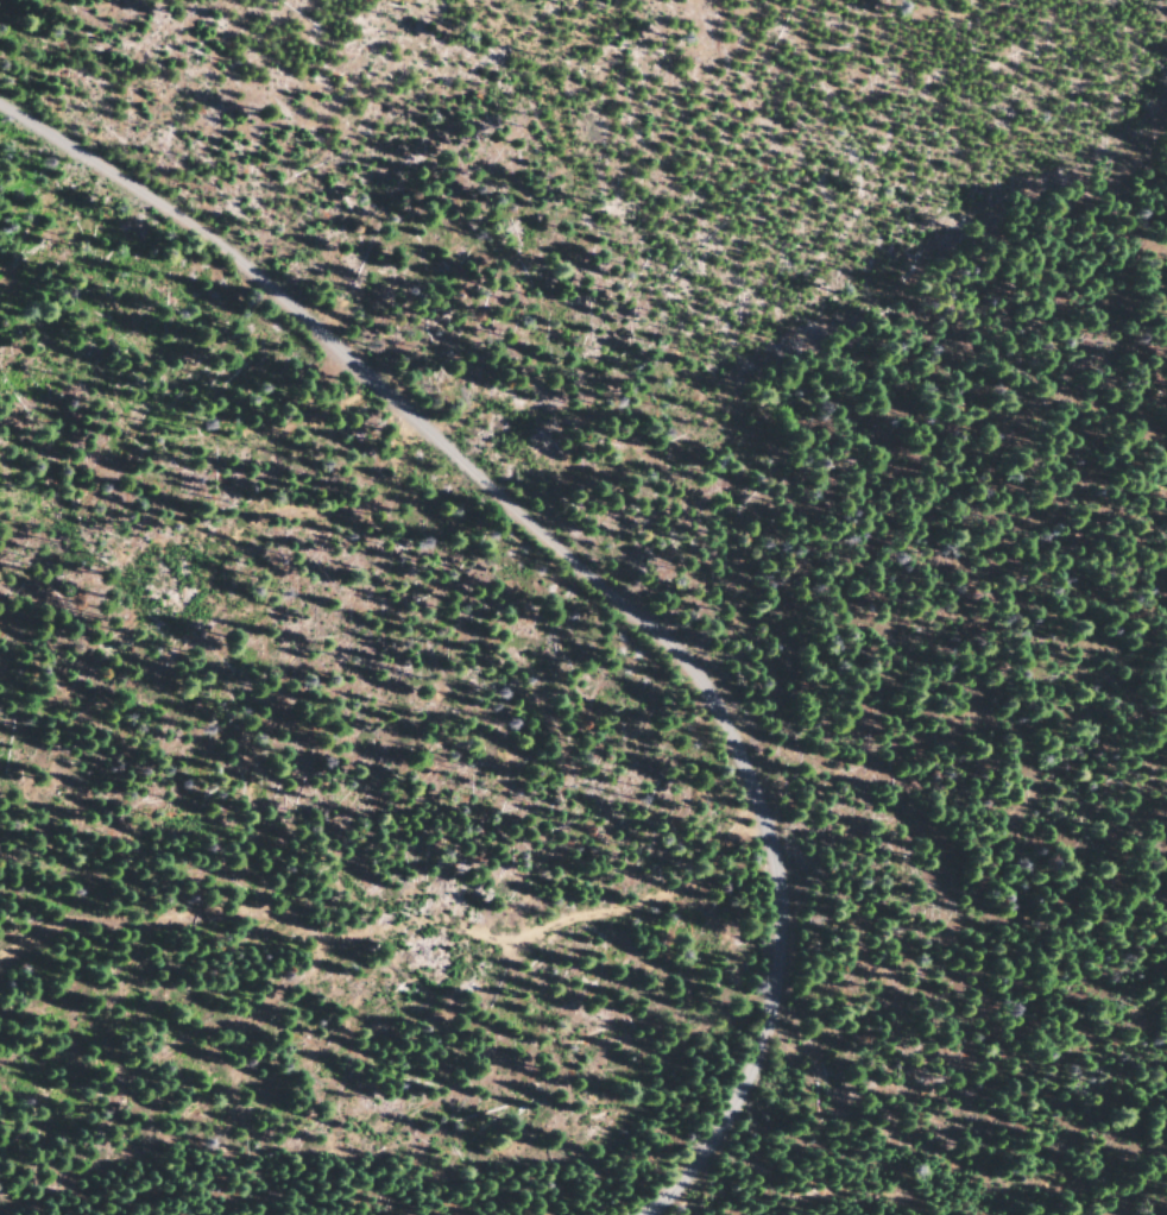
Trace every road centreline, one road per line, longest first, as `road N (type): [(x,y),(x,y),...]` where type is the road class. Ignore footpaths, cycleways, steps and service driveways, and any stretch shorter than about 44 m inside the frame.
road 1 (track): [(751,1082),(796,936),(757,743),(671,616),(487,421),(348,303),(158,156),(0,59)]
road 2 (track): [(670,1214),(742,1114),(751,1082)]

